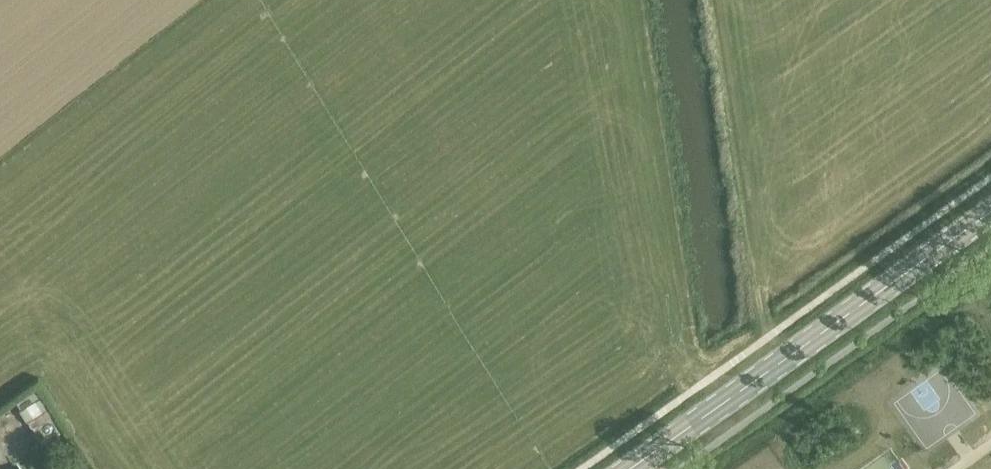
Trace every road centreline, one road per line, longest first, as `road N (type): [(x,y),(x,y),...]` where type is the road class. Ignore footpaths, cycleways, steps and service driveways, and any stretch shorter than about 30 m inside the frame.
road 1 (secondary): [(625,468),(990,212)]

